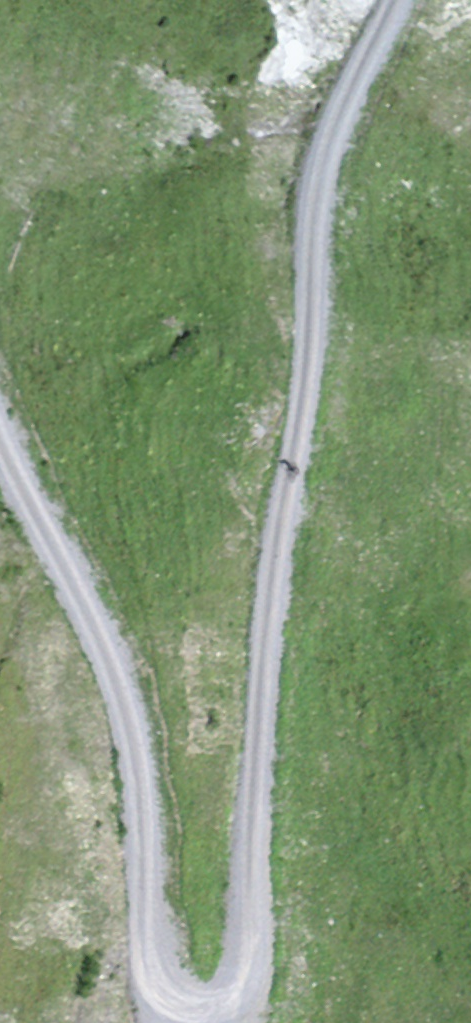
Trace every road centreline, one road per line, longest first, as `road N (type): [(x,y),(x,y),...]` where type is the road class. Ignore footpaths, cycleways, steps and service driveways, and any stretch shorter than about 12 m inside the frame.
road 1 (track): [(398,0),(318,198),(229,1008),(210,1022)]
road 2 (track): [(174,1022),(153,1000),(146,814),(85,617),(0,447)]

